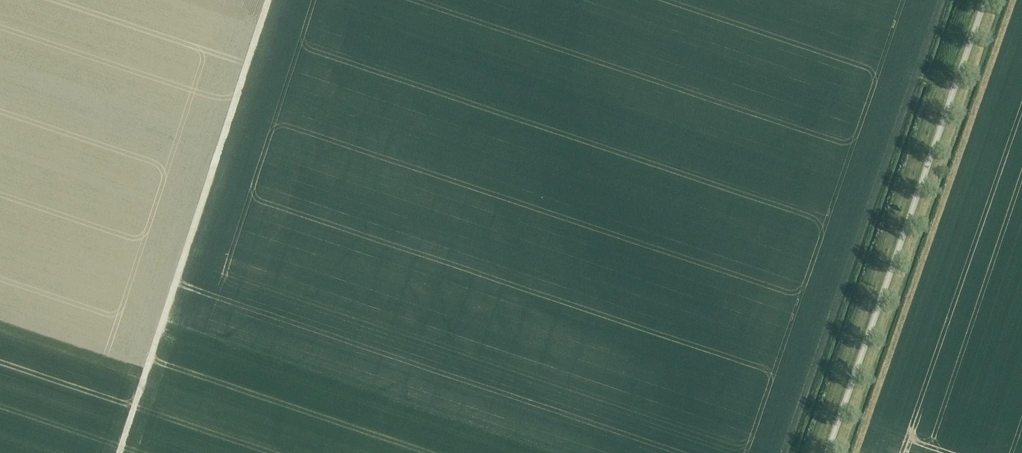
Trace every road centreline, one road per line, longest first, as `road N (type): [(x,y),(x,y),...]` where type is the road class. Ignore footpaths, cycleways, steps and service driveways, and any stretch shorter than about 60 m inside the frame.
road 1 (unclassified): [(826,452),(984,0)]

